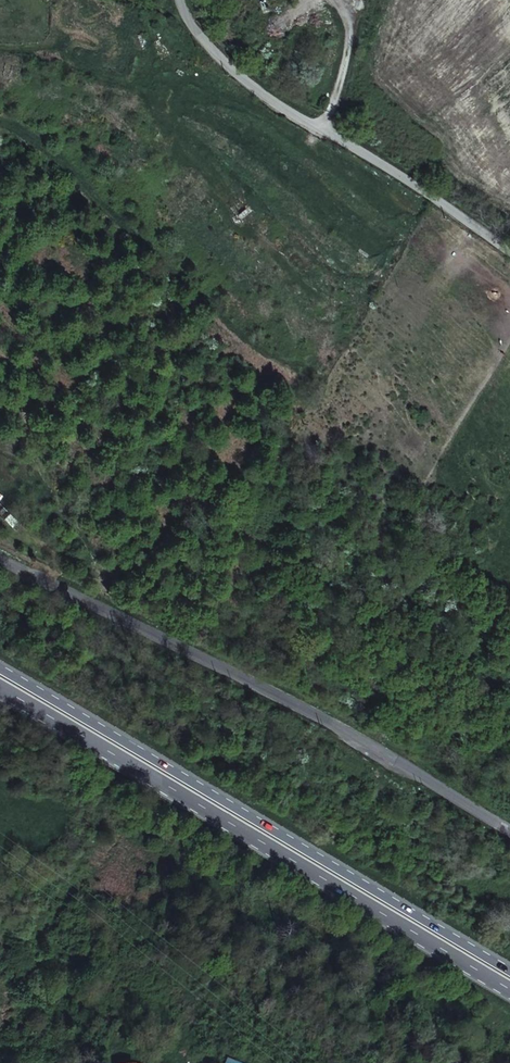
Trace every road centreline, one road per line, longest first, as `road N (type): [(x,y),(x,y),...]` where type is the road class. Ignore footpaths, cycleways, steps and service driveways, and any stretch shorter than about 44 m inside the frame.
road 1 (trunk): [(0,686),(509,987)]
road 2 (trunk): [(509,970),(0,669)]
road 3 (unclassified): [(509,832),(0,559)]
road 4 (unclassified): [(179,0),(186,29),(264,96),(509,255)]

